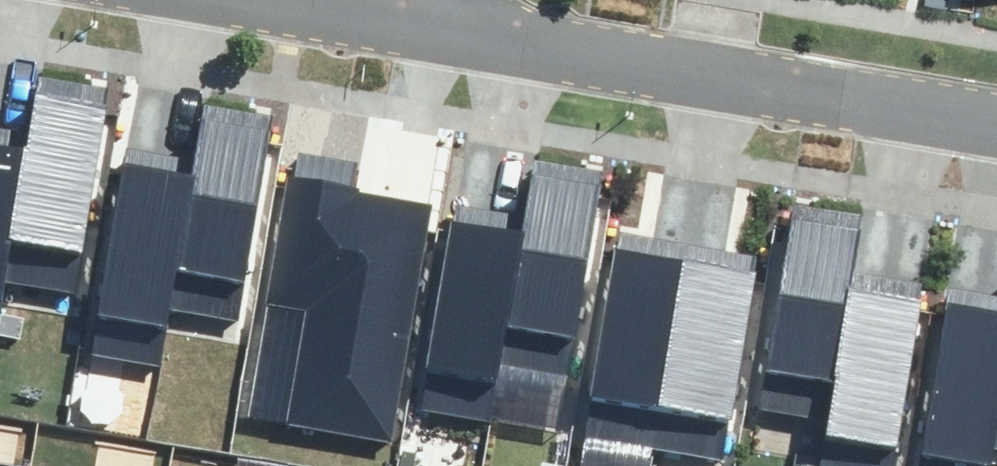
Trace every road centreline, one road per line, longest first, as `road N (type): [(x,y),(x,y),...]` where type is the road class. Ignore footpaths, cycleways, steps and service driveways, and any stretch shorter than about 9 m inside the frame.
road 1 (residential): [(996,114),(442,16)]

